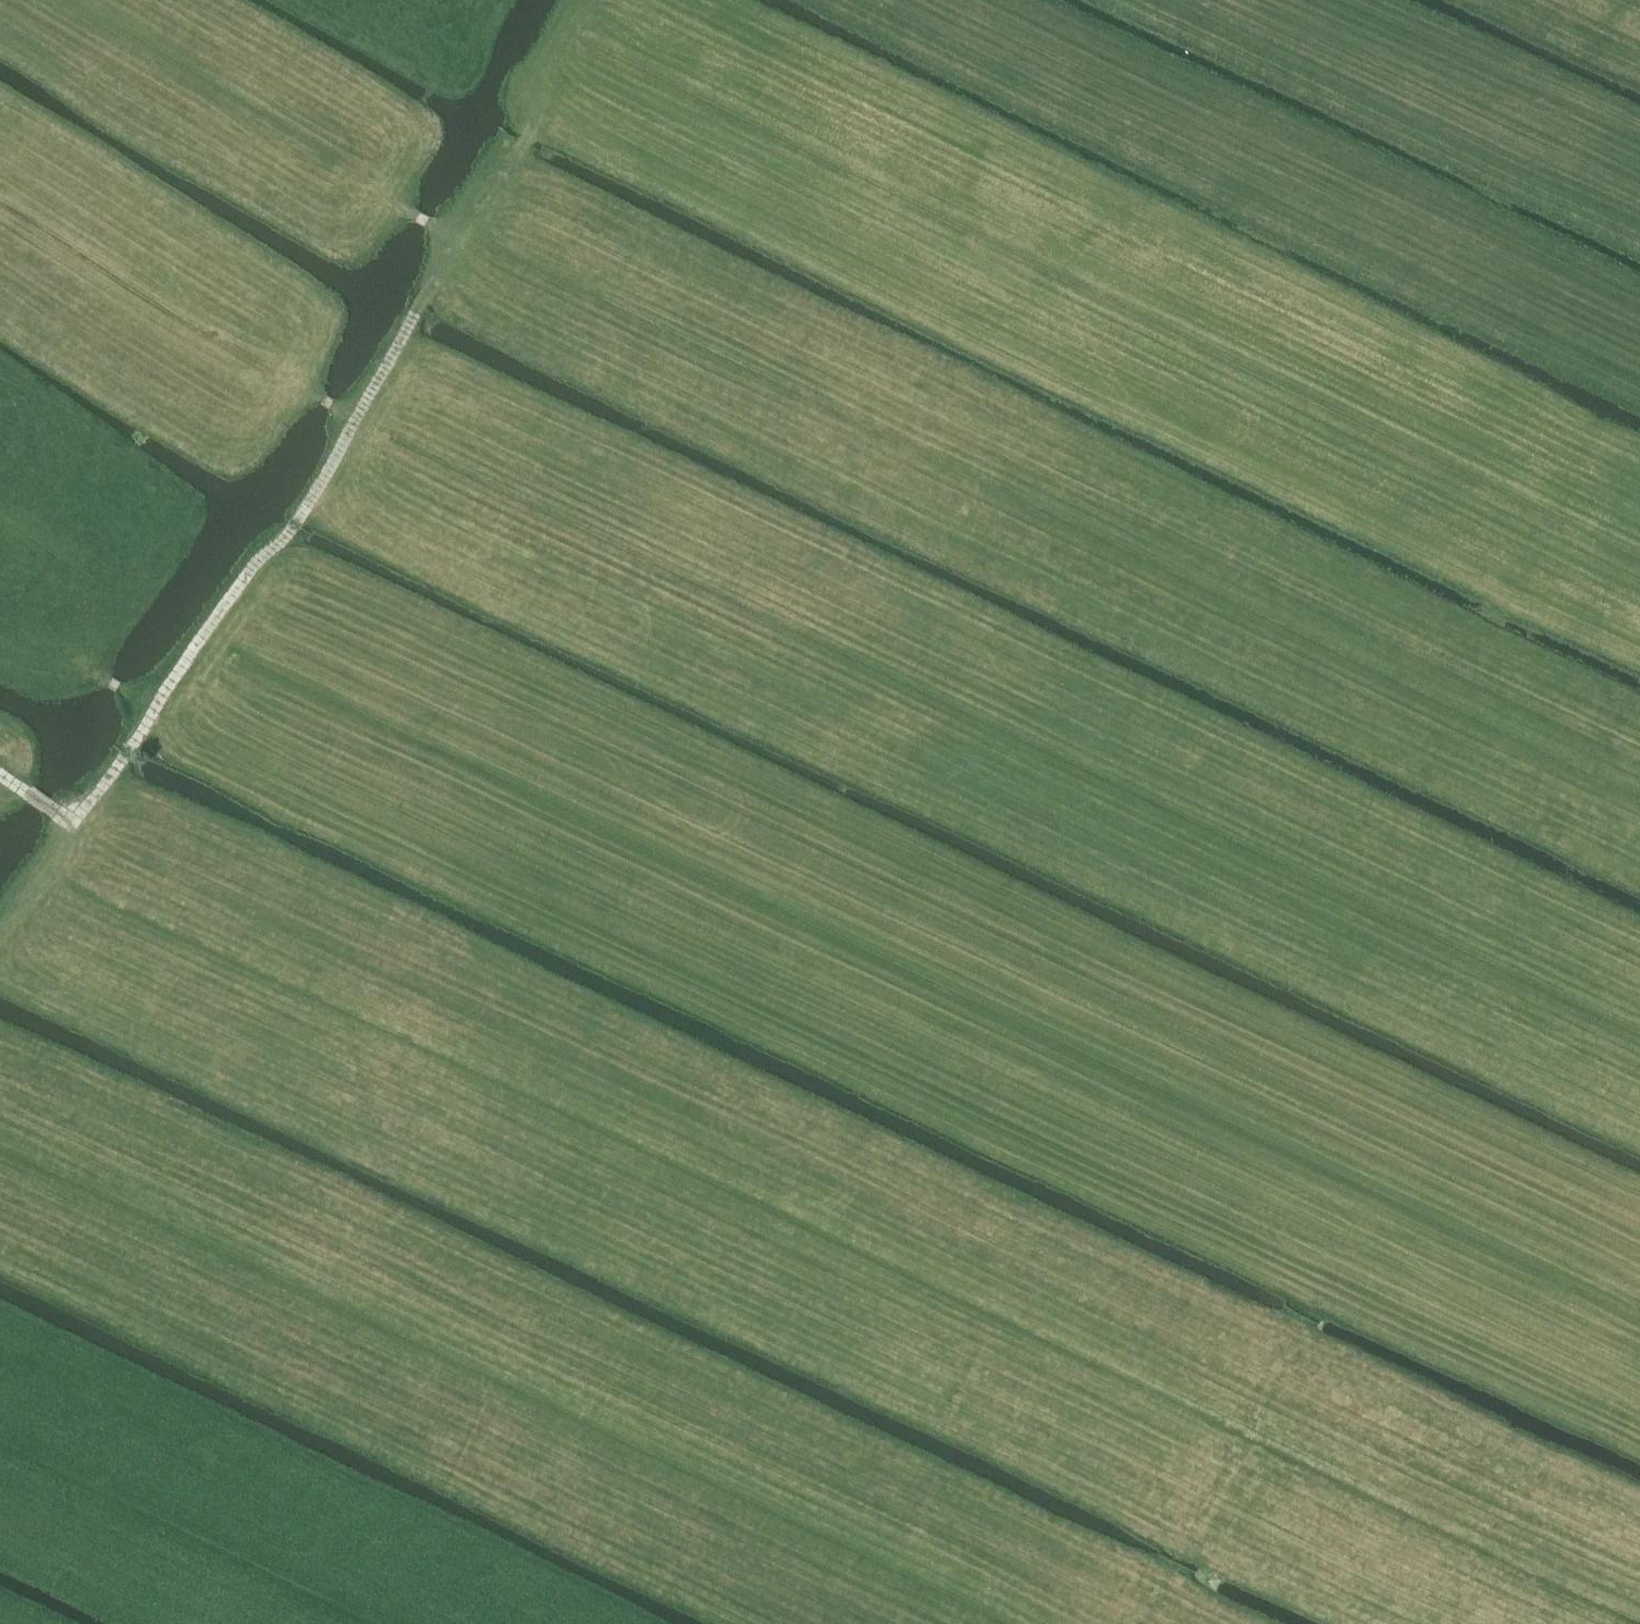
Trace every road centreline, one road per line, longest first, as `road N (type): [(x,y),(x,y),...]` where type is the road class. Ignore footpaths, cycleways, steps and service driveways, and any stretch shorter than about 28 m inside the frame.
road 1 (track): [(545,113),(429,287),(310,502),(255,556),(72,822),(0,776)]

